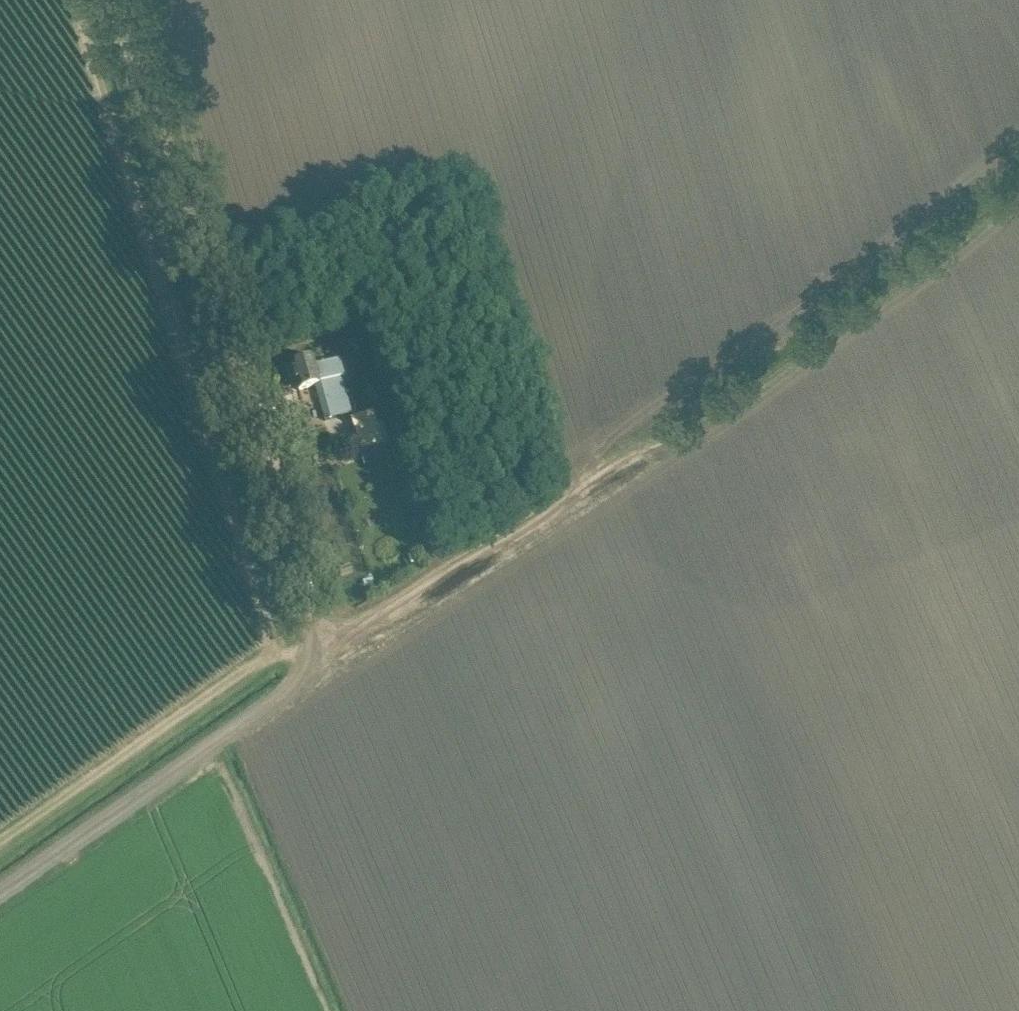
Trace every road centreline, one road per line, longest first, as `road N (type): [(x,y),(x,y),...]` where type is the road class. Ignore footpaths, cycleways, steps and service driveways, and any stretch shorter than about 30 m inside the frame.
road 1 (track): [(117,0),(314,643),(304,680),(0,892)]
road 2 (track): [(1018,159),(669,422),(356,624),(314,643)]

